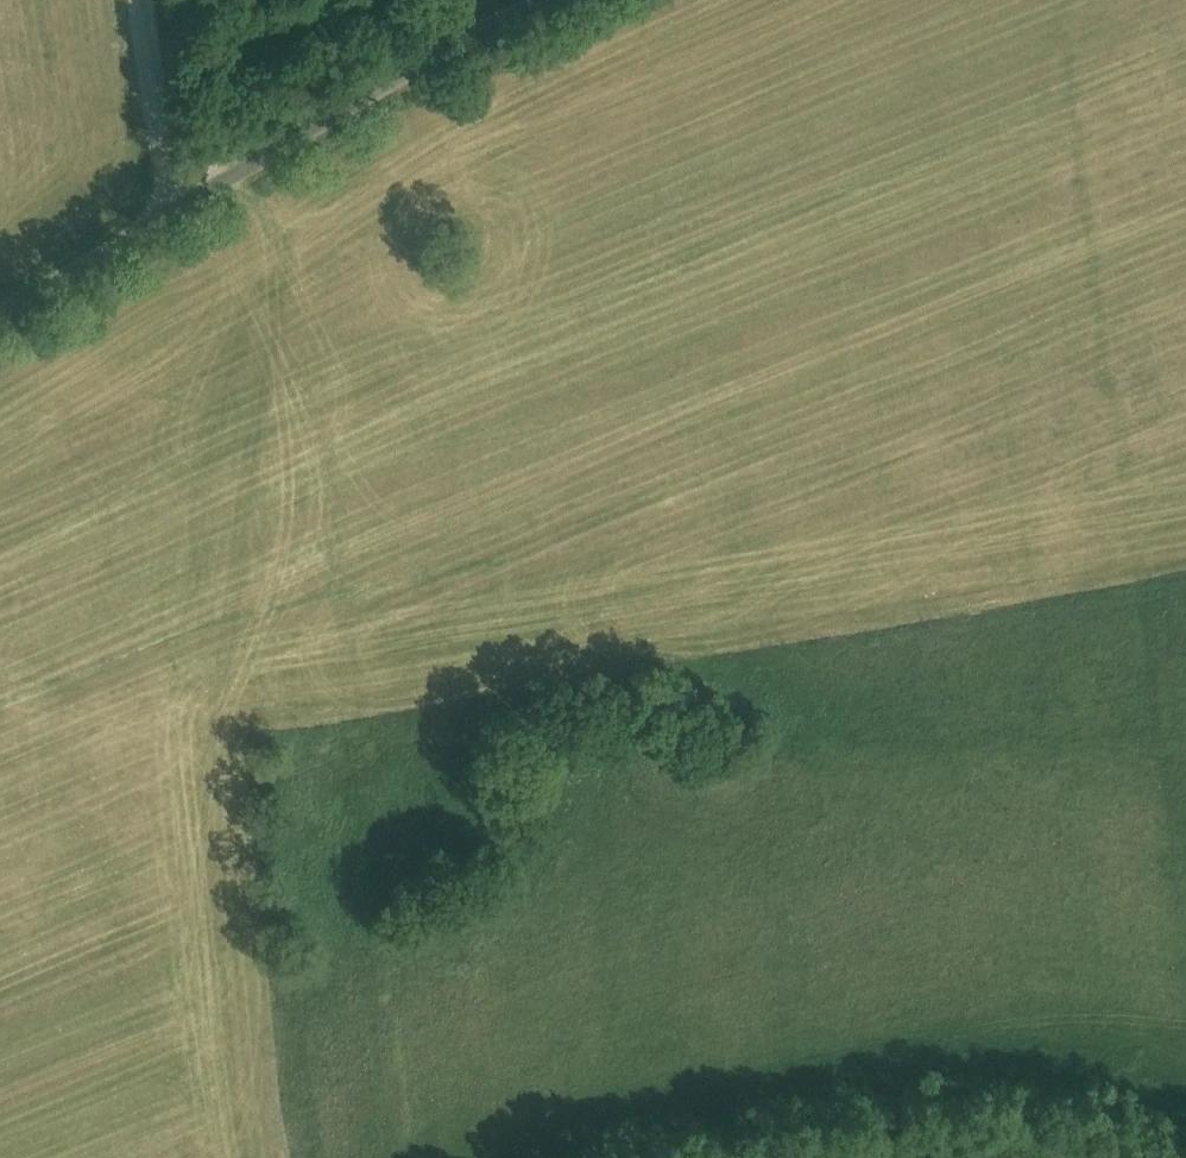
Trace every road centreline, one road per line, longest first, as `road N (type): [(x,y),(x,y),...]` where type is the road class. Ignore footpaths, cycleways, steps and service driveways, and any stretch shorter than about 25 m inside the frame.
road 1 (unclassified): [(0,314),(475,31),(544,0)]

